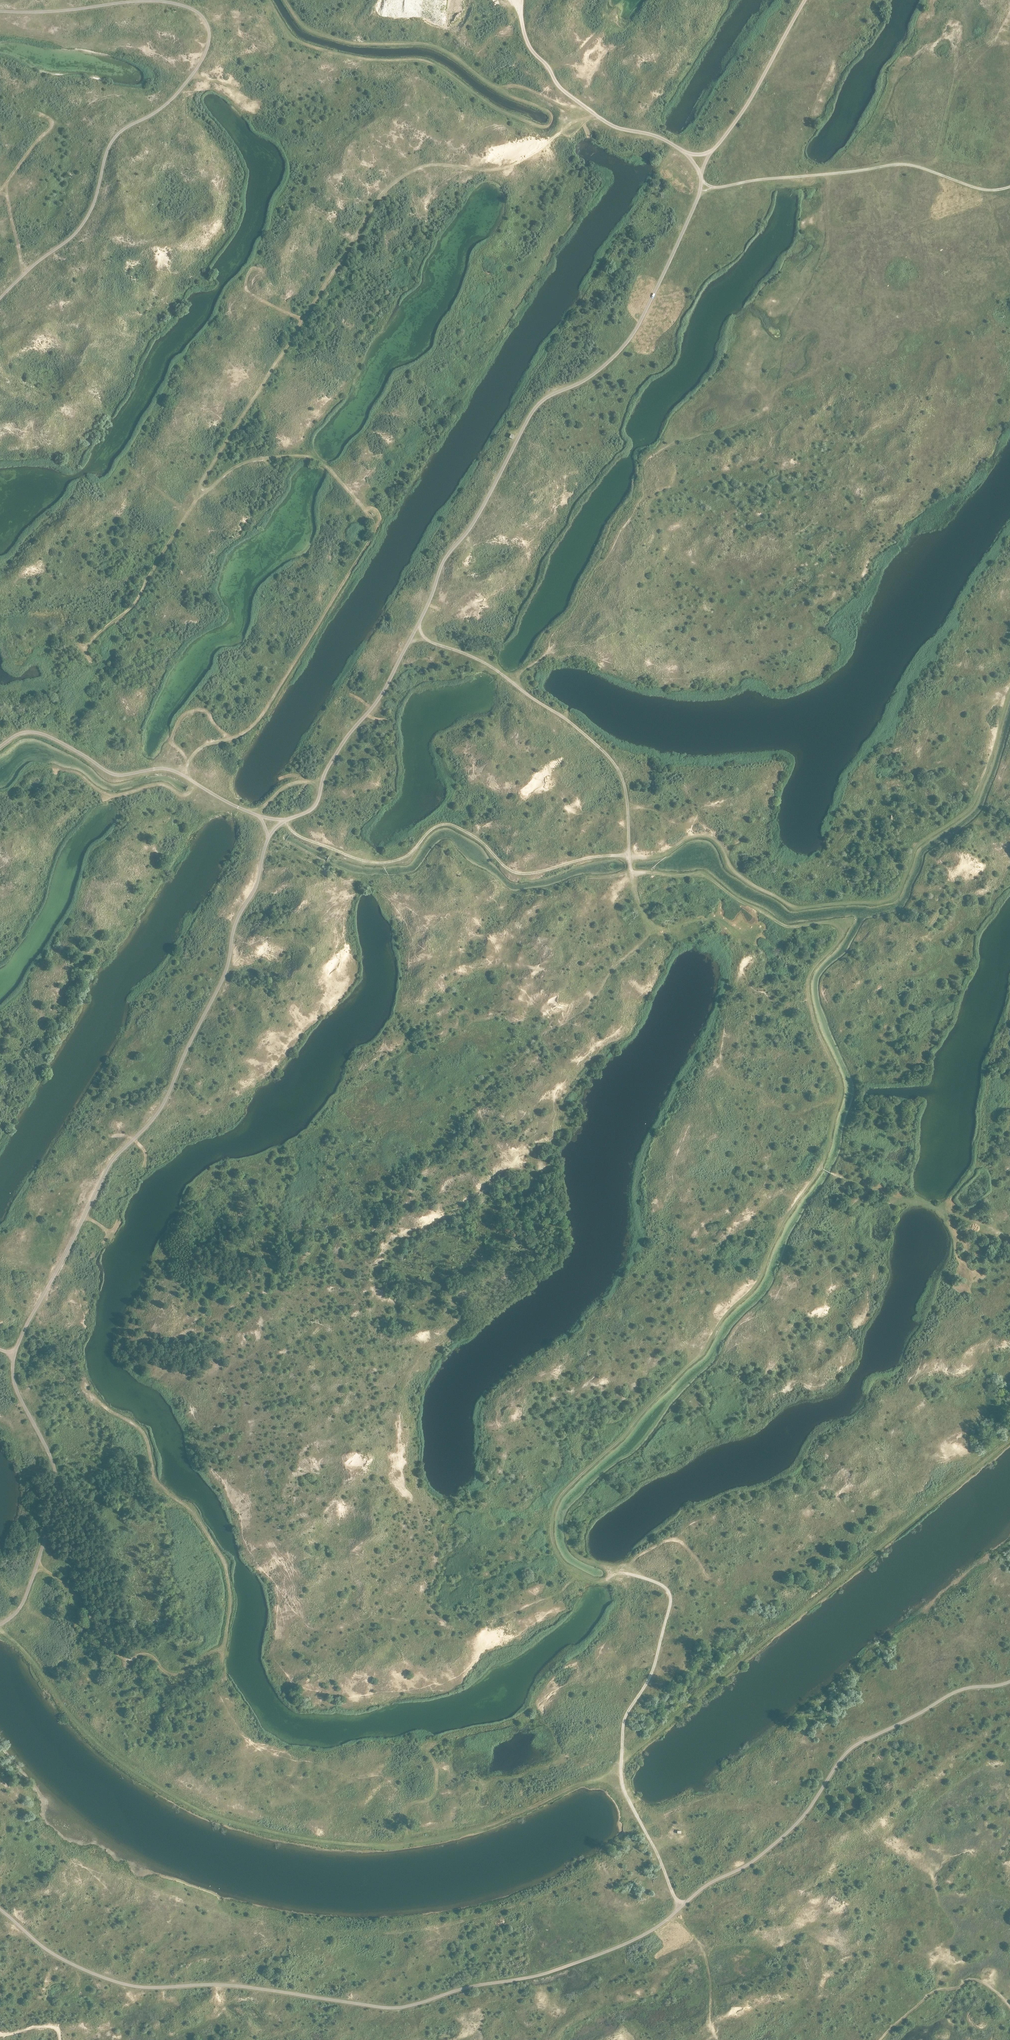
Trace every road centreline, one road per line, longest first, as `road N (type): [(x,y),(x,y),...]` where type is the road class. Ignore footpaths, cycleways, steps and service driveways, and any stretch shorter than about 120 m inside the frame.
road 1 (track): [(0,1624),(23,1600),(58,1477),(14,1384),(14,1351),(113,1159),(166,1103),(227,968),(276,826),(312,808),(325,773),(386,689),(442,566),(475,526),(528,417),(633,338),(711,151),(744,109),(805,0)]
road 2 (track): [(1009,1681),(955,1692),(858,1743),(791,1829),(652,1930),(554,1970),(415,2004),(377,2007),(243,1986),(122,1984),(58,1956),(0,1909)]
road 3 (track): [(665,932),(634,893),(627,809),(613,762),(570,721),(480,659),(417,633)]
road 4 (track): [(680,1908),(621,1774),(626,1716),(653,1675),(671,1595),(621,1572)]
road 5 (track): [(701,181),(720,188),(898,164),(986,190),(1009,187)]
road 6 (track): [(276,826),(166,769),(111,774),(31,732),(0,747)]
road 7 (track): [(522,0),(528,45),(560,88),(610,124),(669,142),(702,176)]

